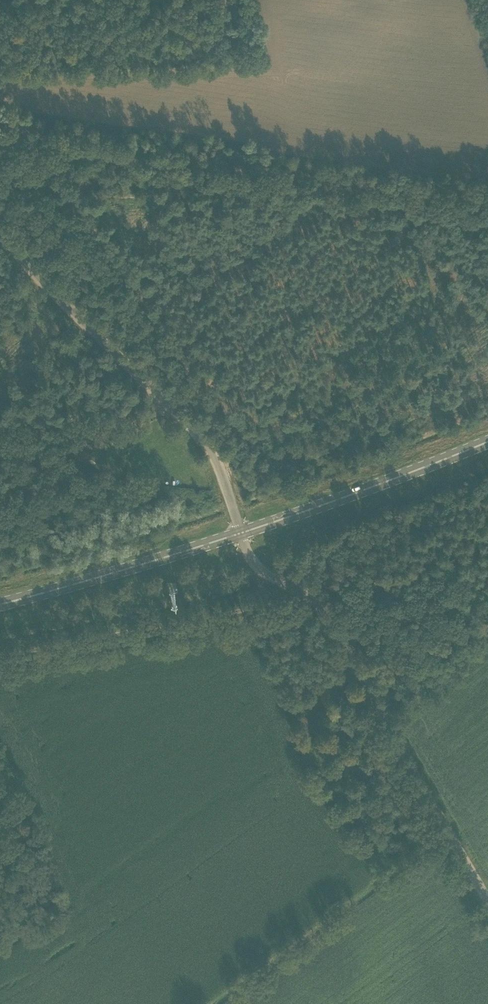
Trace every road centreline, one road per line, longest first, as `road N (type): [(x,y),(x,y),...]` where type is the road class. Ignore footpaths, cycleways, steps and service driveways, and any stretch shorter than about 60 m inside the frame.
road 1 (track): [(30,144),(487,200)]
road 2 (unclassified): [(487,911),(330,630),(312,607),(259,572),(241,533)]
road 3 (unclassified): [(241,533),(202,439),(10,253)]
road 4 (track): [(214,425),(30,144)]
road 5 (track): [(0,659),(304,601)]
road 6 (secondary): [(241,533),(487,442)]
road 7 (secondary): [(0,604),(241,533)]
road 8 (track): [(0,458),(170,408),(193,391)]
road 9 (track): [(320,179),(442,270)]

